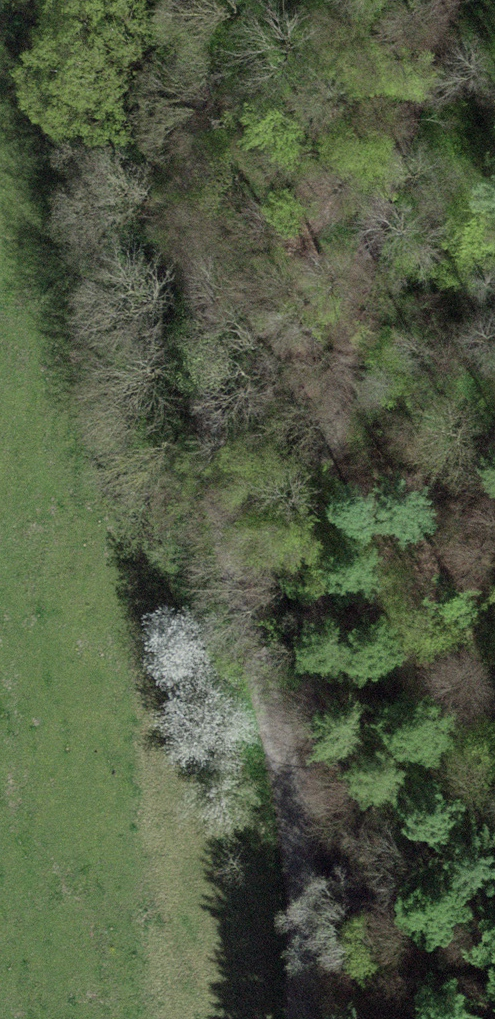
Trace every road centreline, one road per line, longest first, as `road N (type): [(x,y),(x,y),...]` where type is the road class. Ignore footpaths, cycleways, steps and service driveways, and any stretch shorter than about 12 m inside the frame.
road 1 (track): [(452,0),(425,56),(326,476),(318,906)]
road 2 (track): [(190,0),(200,369),(246,667),(318,906)]

